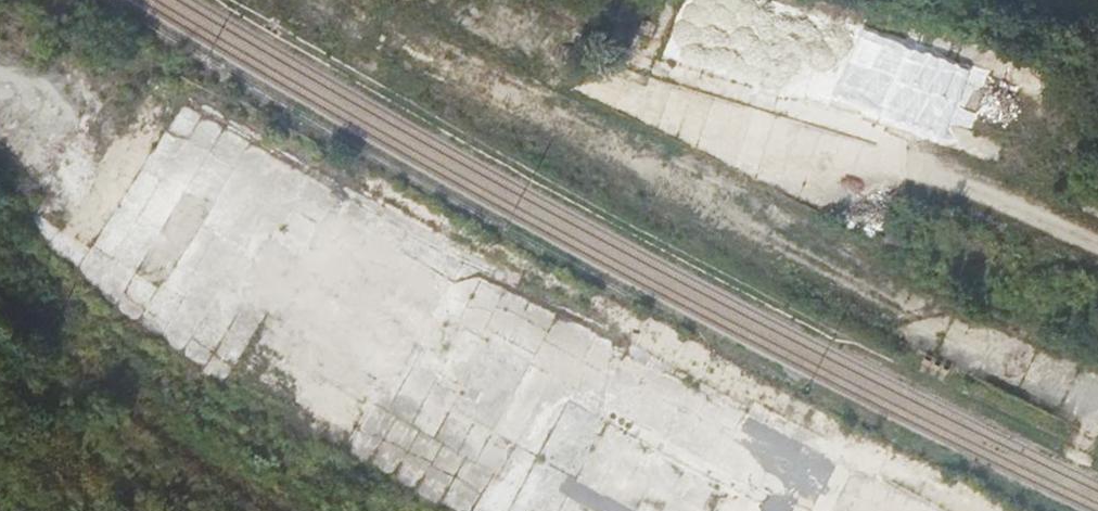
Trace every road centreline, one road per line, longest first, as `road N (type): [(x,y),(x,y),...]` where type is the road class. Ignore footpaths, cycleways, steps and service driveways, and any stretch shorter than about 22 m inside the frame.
road 1 (track): [(759,116),(763,141),(788,163),(942,180),(1097,242)]

